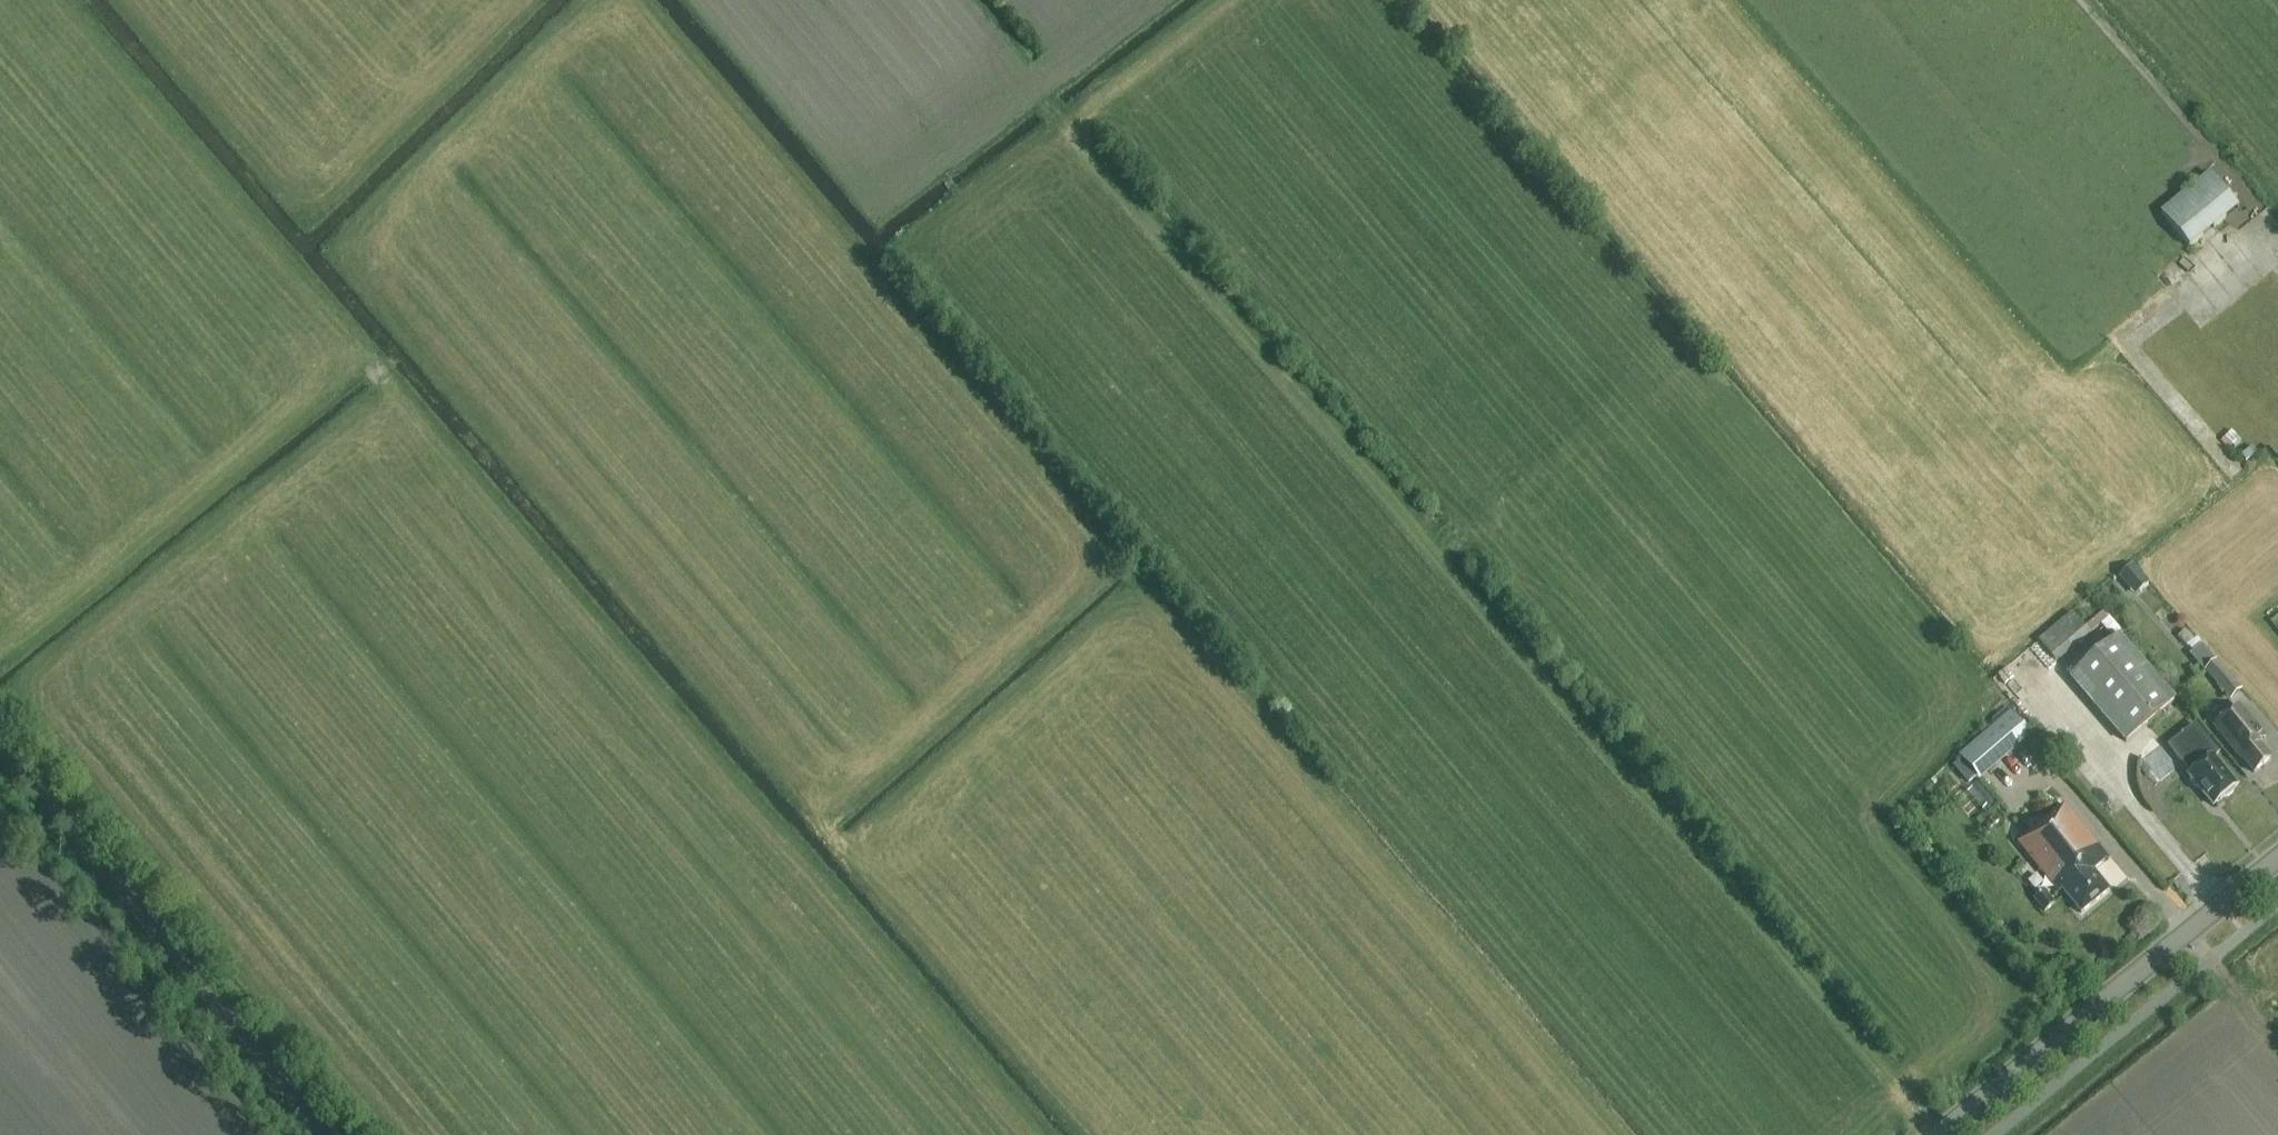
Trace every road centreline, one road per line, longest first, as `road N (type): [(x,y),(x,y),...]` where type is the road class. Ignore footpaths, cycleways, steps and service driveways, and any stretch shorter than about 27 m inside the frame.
road 1 (unclassified): [(331,1134),(0,746)]
road 2 (tertiary): [(1941,1134),(2277,860)]

